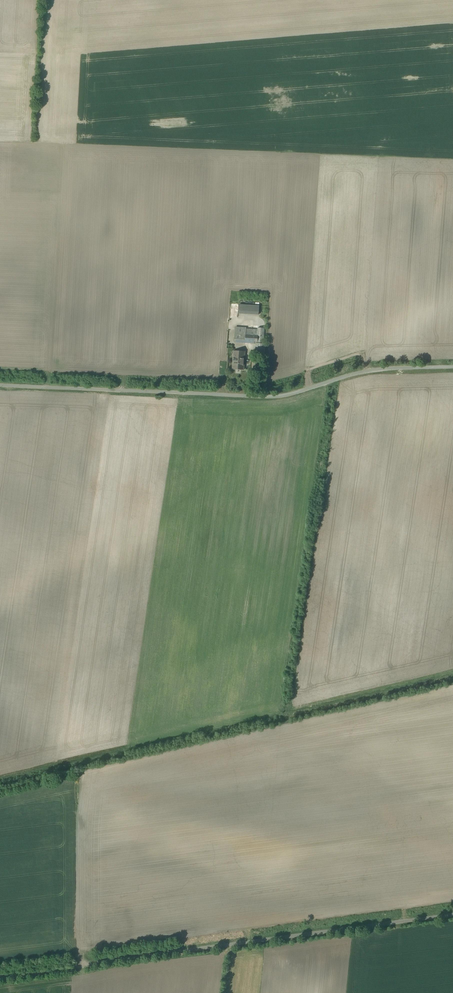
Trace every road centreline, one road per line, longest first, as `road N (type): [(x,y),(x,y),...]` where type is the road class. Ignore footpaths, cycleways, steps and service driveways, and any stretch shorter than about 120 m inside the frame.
road 1 (unclassified): [(452,364),(379,366),(273,397),(0,385)]
road 2 (unclassified): [(452,914),(0,979)]

